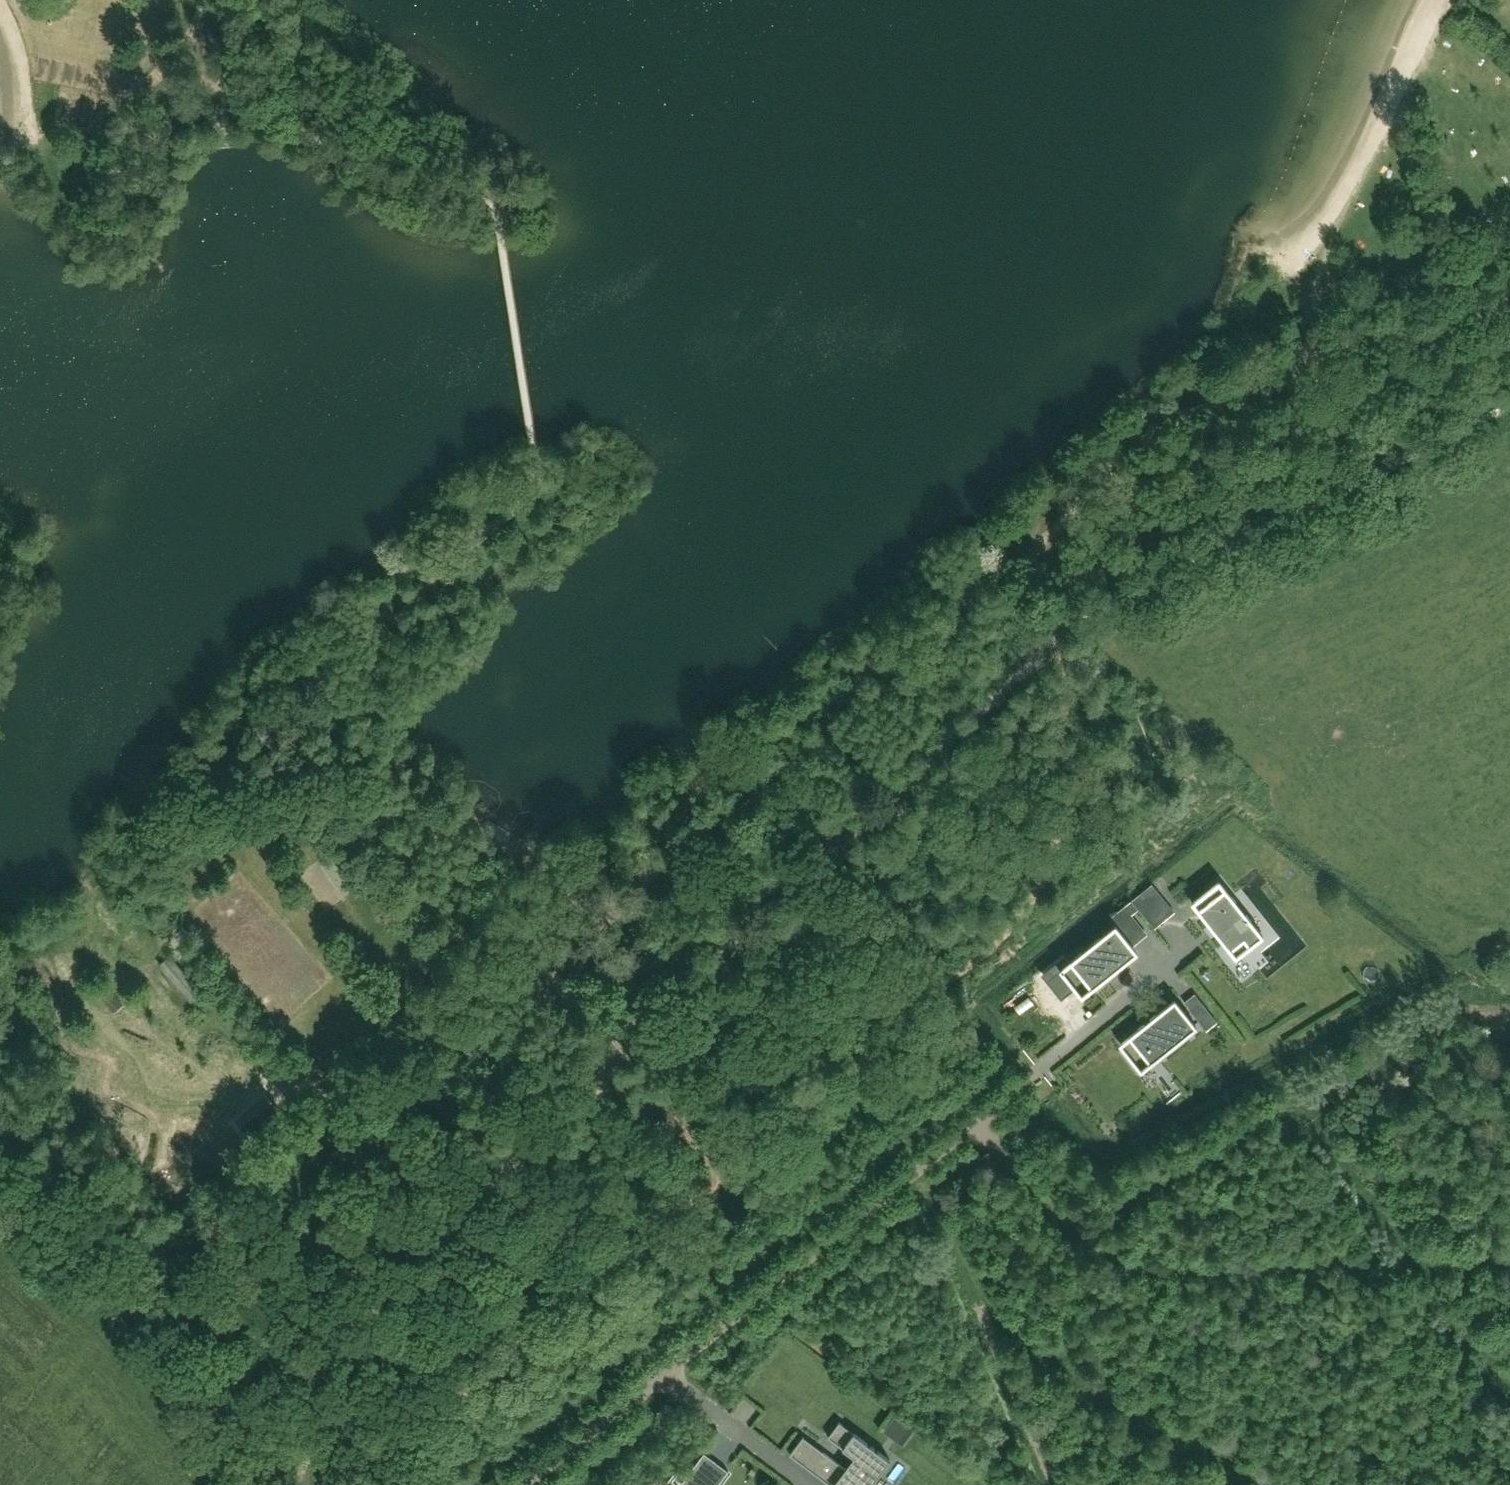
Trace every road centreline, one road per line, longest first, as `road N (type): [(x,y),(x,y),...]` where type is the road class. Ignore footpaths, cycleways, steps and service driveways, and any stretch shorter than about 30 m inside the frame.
road 1 (unclassified): [(323,1484),(366,1375),(456,1234),(613,1050),(825,860)]
road 2 (unclassified): [(521,1484),(1037,1072)]

